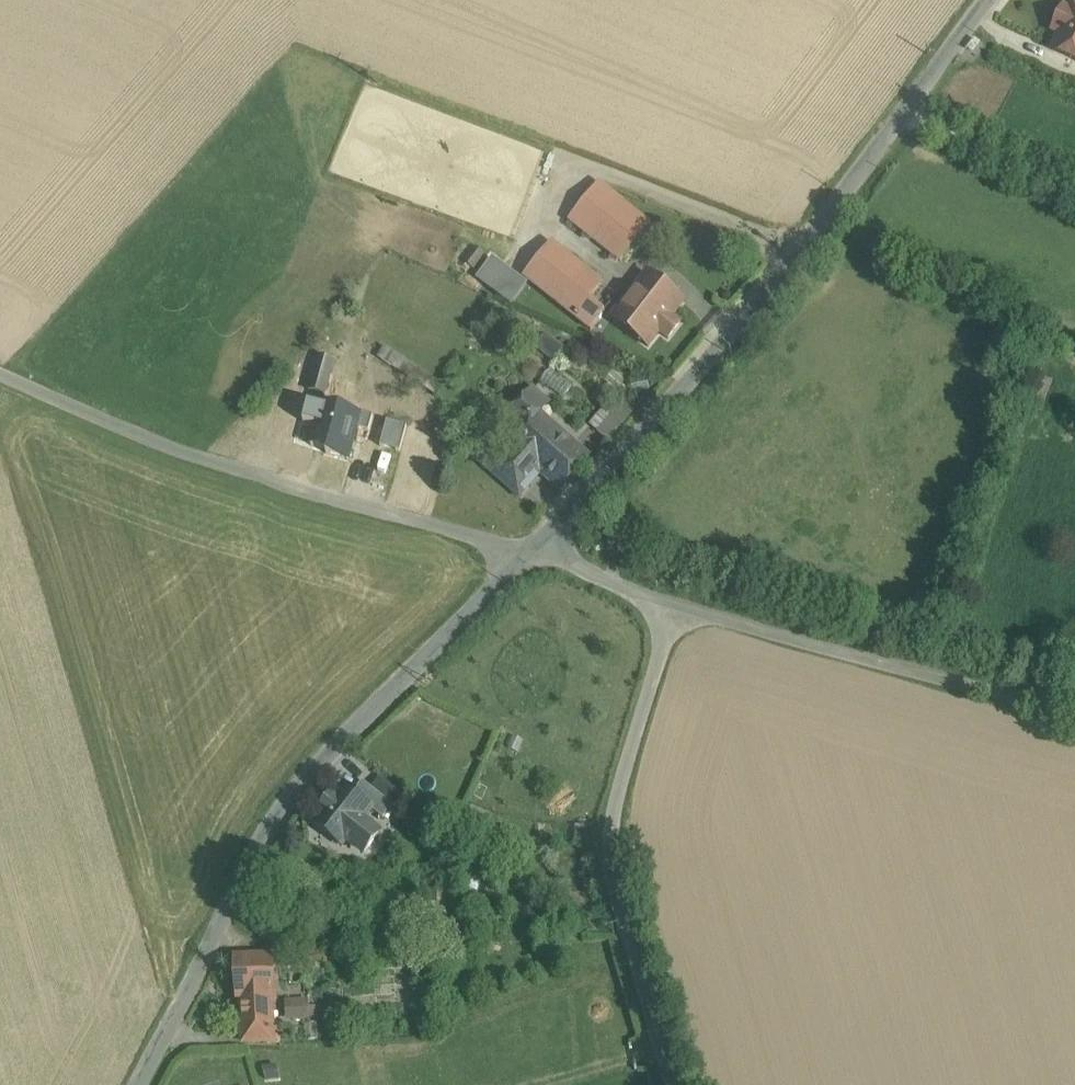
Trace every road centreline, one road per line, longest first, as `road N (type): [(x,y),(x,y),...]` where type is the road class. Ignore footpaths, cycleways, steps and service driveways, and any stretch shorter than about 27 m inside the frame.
road 1 (unclassified): [(533,548),(818,236),(985,0)]
road 2 (unclassified): [(138,1084),(298,787),(533,548)]
road 3 (unclassified): [(0,375),(220,466),(533,548)]
road 4 (unclassified): [(671,1084),(611,863),(622,786),(676,606)]
road 5 (unclassified): [(676,606),(1074,713)]
road 6 (unclassified): [(533,548),(676,606)]

